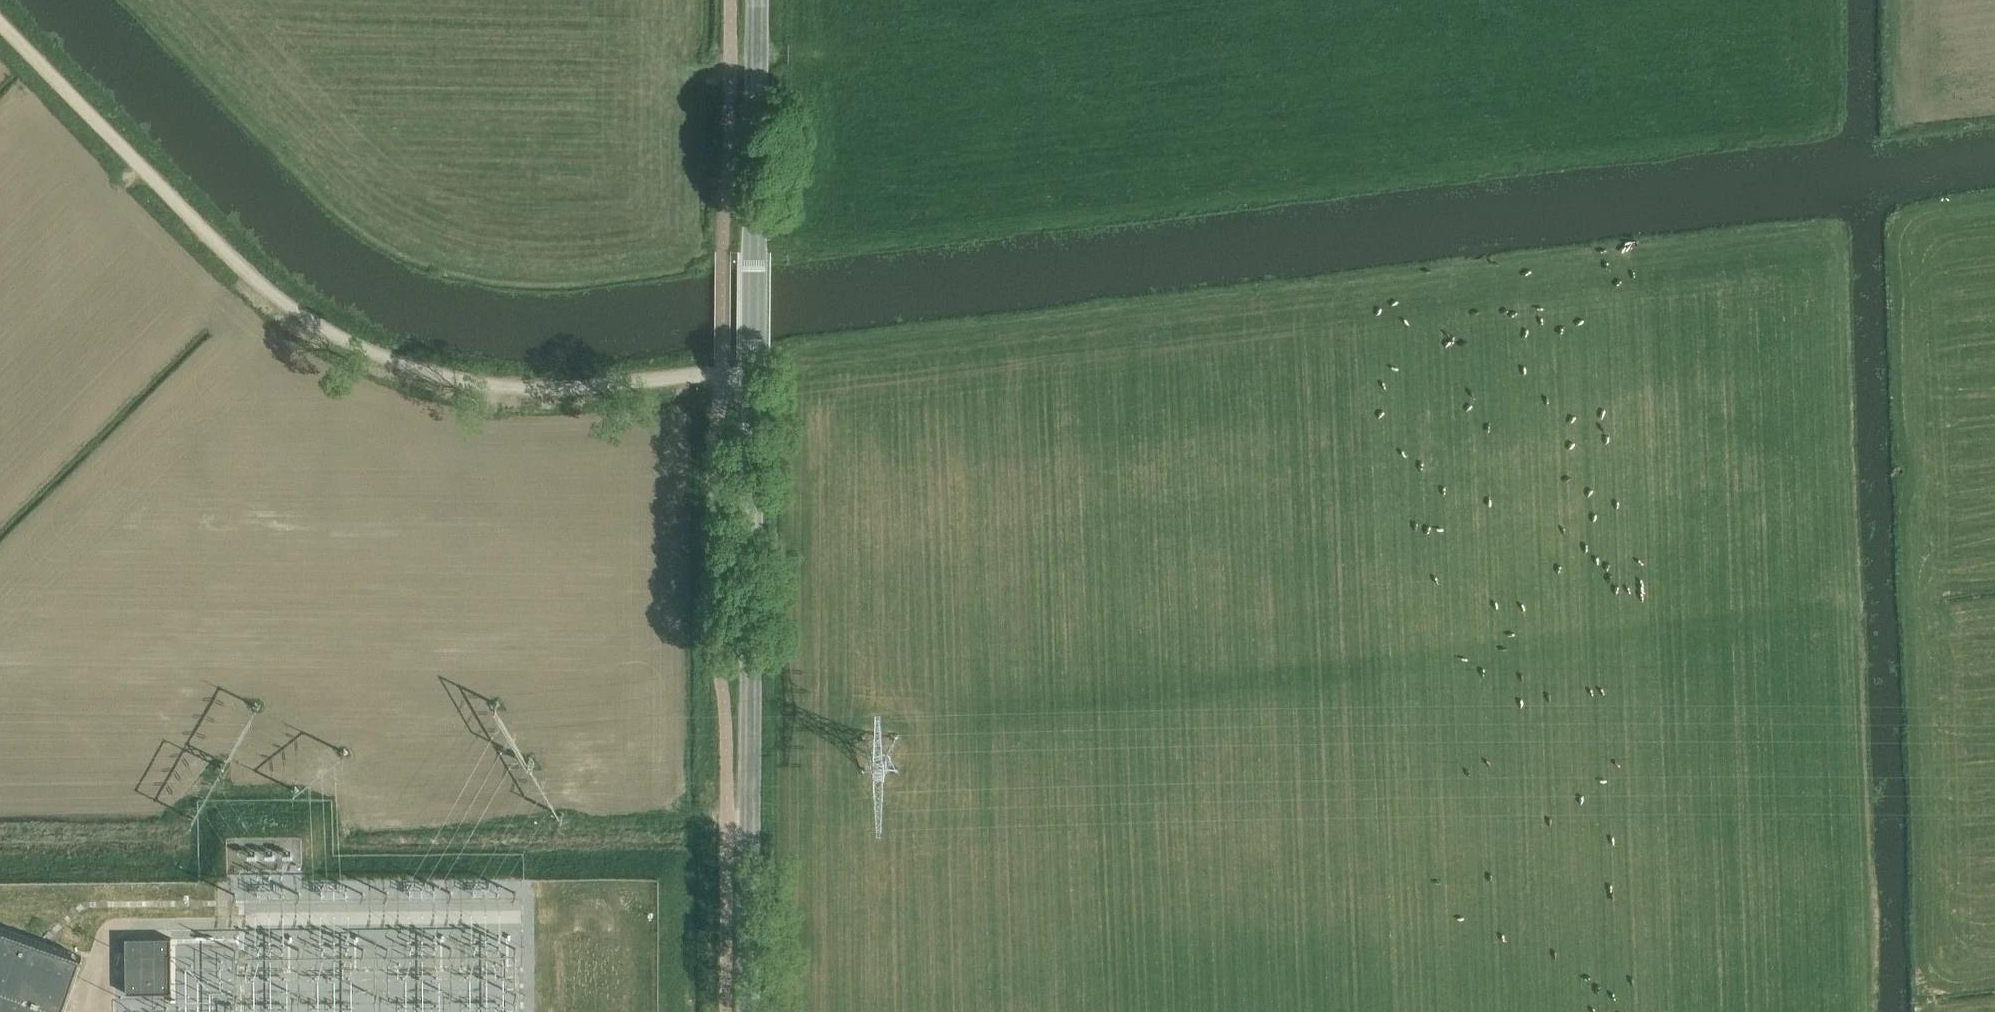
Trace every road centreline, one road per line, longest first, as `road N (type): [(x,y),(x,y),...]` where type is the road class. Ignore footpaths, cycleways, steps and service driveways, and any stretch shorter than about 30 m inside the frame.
road 1 (unclassified): [(754,371),(559,388),(496,385),(381,356),(272,294),(0,21)]
road 2 (unclassified): [(750,1011),(754,371)]
road 3 (unclassified): [(754,371),(755,0)]

